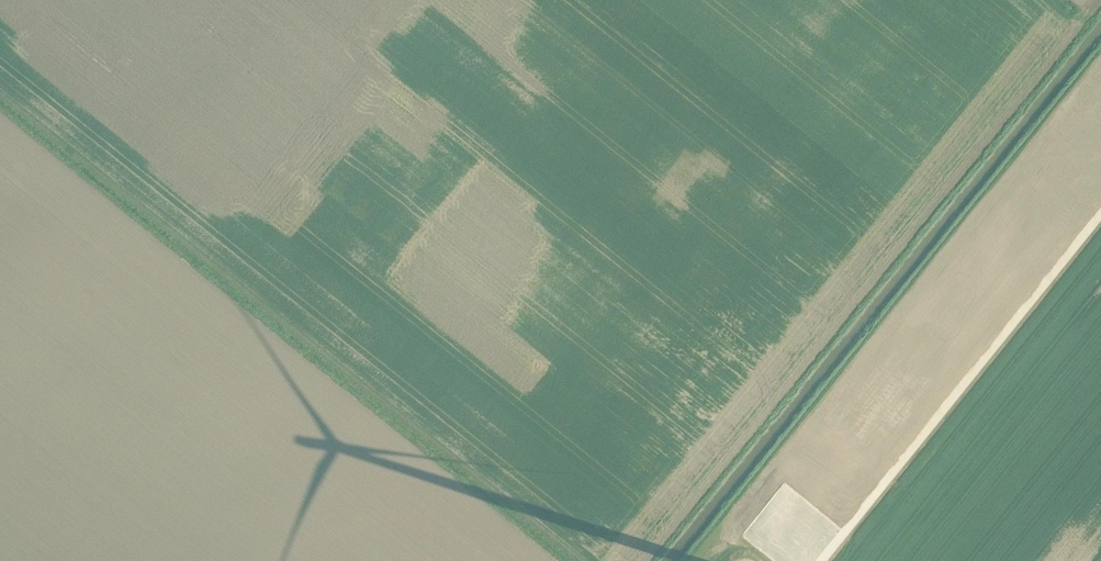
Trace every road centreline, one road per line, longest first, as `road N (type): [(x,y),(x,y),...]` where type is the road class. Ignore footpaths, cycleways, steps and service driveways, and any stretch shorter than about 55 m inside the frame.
road 1 (track): [(1100,212),(820,560)]

